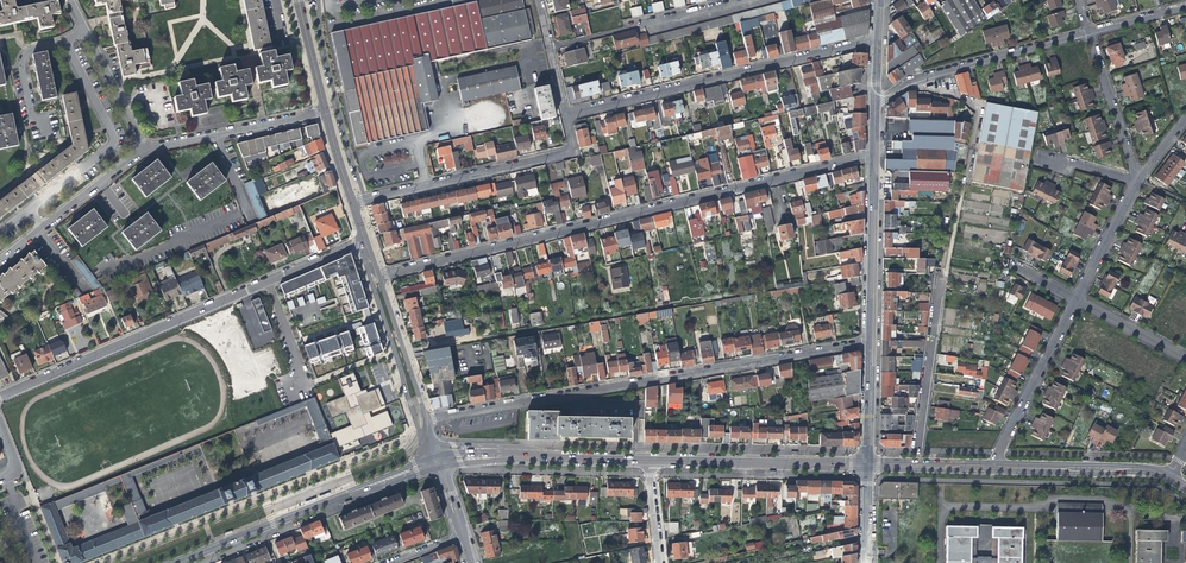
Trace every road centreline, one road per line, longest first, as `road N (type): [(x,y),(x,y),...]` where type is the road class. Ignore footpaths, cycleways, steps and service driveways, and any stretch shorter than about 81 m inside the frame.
road 1 (residential): [(379,275),(872,158)]
road 2 (residential): [(428,419),(871,340)]
road 3 (residential): [(0,398),(362,242)]
road 4 (residential): [(564,117),(876,41)]
road 5 (residential): [(932,353),(976,106),(914,79)]
road 6 (track): [(425,349),(736,295)]
road 7 (secondary): [(171,562),(432,461)]
road 8 (residential): [(355,202),(564,154),(571,146),(564,117)]
road 9 (residential): [(362,242),(432,461)]
road 10 (secondary): [(646,459),(866,464)]
road 11 (residential): [(755,0),(548,48)]
road 12 (residential): [(993,466),(1074,298)]
road 13 (residential): [(0,260),(145,148)]
road 14 (secondary): [(871,340),(872,158)]
road 15 (residential): [(145,148),(323,111)]
road 16 (residential): [(914,79),(1088,30)]
road 17 (secondary): [(993,466),(1169,476)]
road 18 (residential): [(145,148),(69,0)]
road 19 (residential): [(1088,30),(1136,179)]
road 20 (residential): [(428,419),(379,275)]
road 21 (residential): [(1074,298),(1136,179)]
road 22 (residential): [(1074,298),(1185,358)]
road 23 (secondary): [(866,464),(871,340)]

